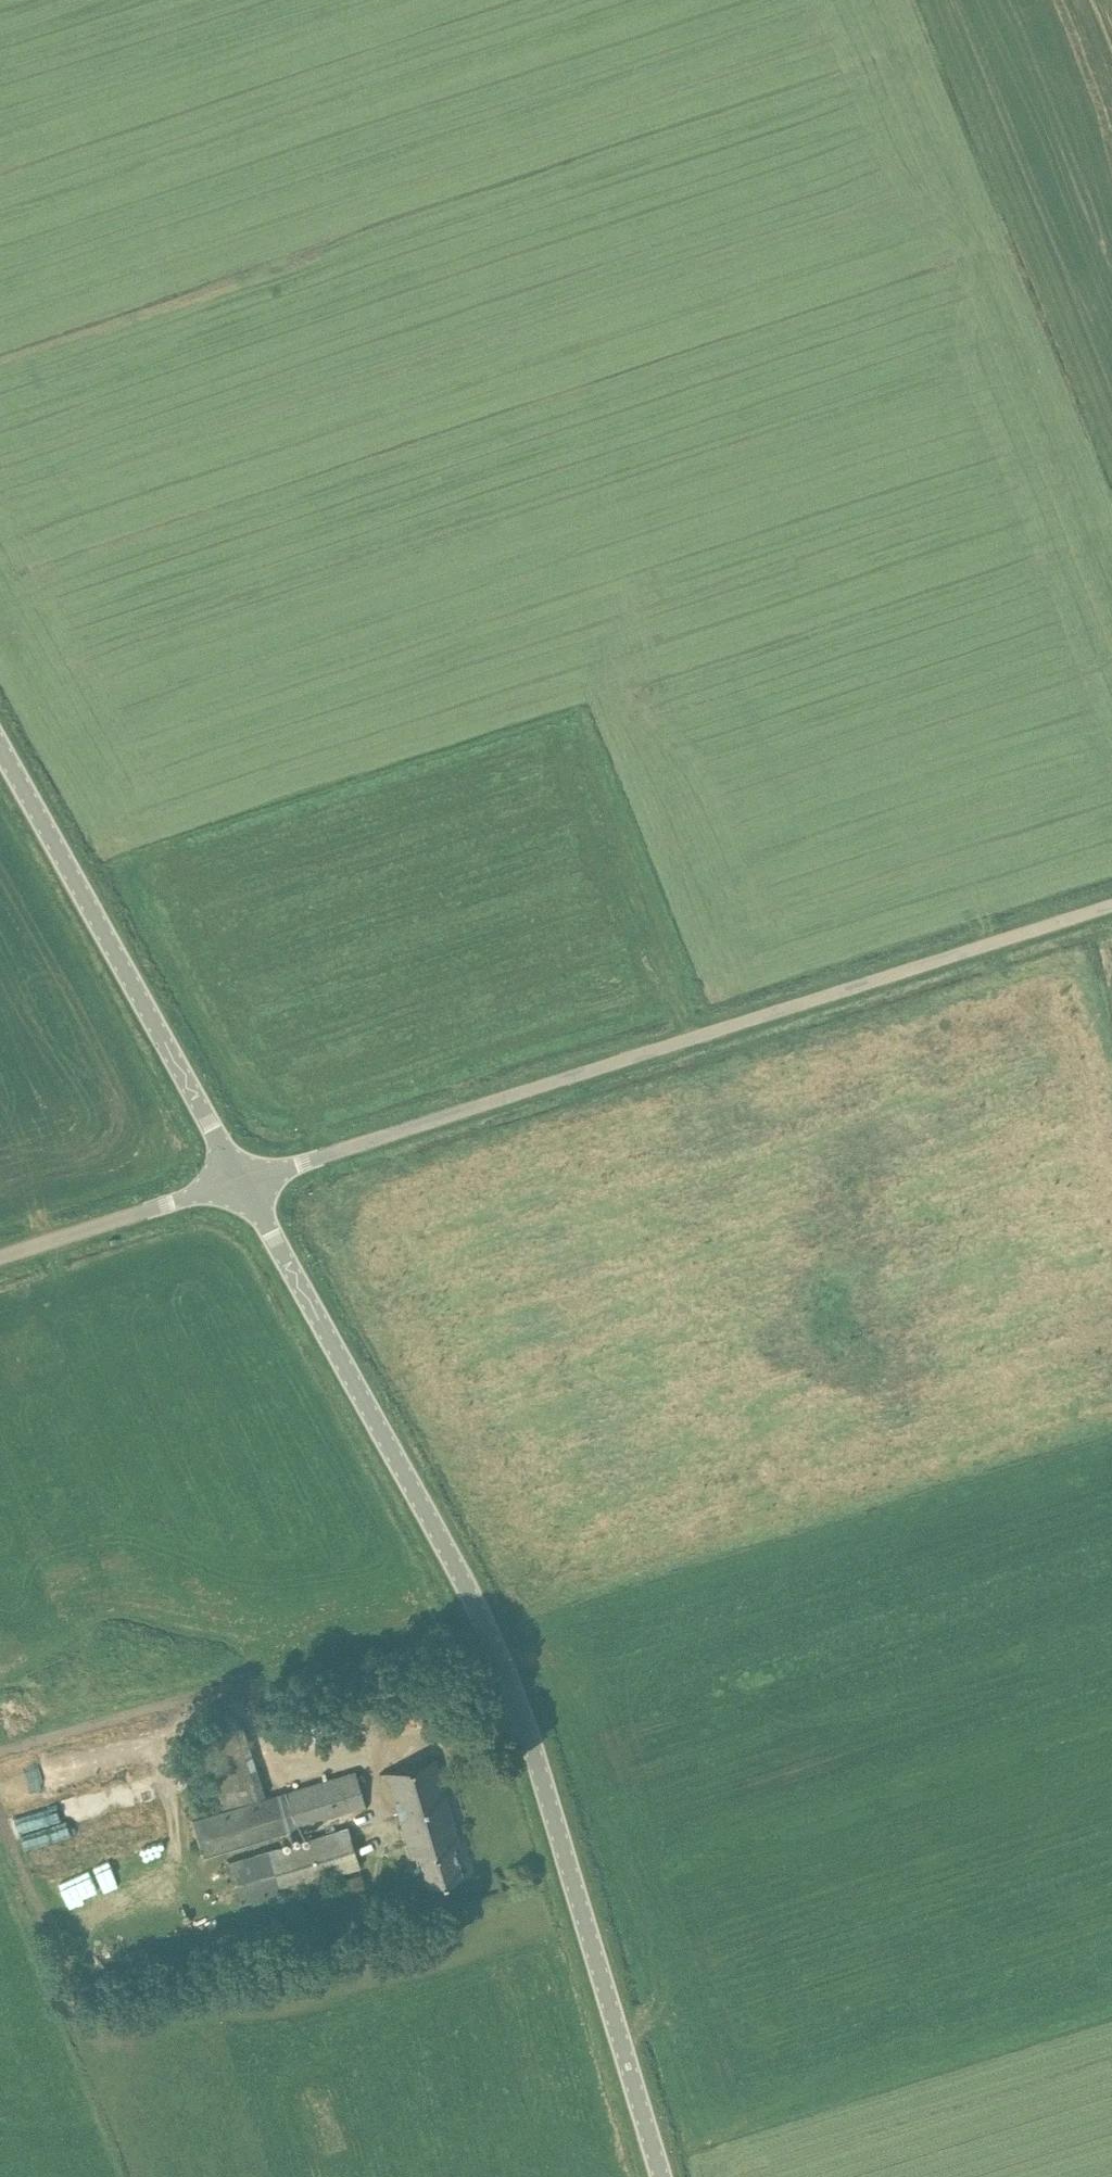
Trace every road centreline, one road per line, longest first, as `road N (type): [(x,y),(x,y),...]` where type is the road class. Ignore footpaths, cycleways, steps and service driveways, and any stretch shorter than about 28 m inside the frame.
road 1 (tertiary): [(659,2176),(501,1641),(244,1181)]
road 2 (unclassified): [(244,1181),(1111,906)]
road 3 (tertiary): [(244,1181),(0,734)]
road 4 (unclassified): [(0,1258),(244,1181)]

